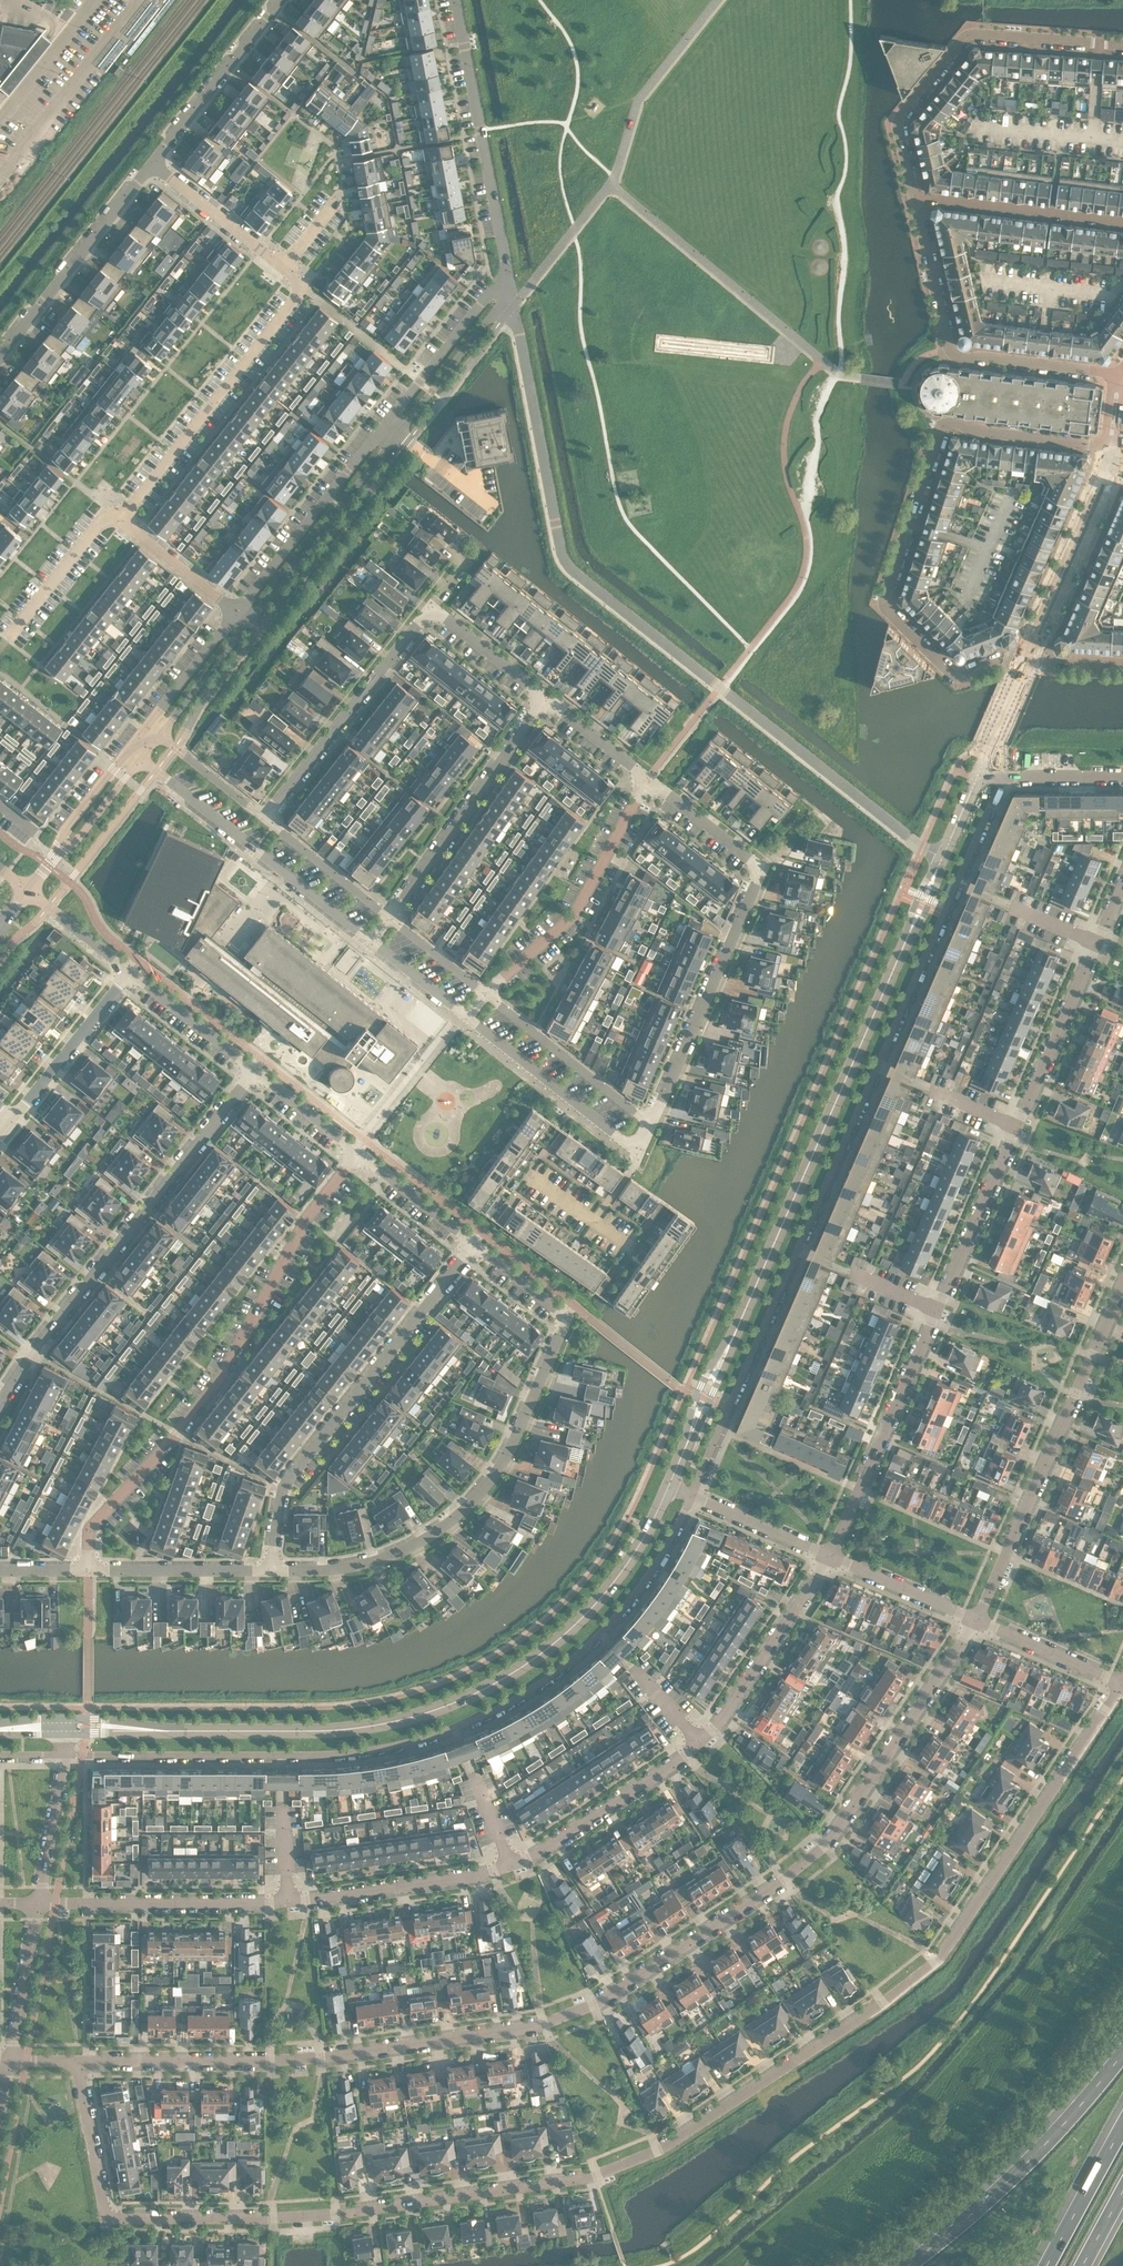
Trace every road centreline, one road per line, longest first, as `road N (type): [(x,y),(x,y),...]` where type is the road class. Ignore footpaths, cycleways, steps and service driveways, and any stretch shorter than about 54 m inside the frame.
road 1 (residential): [(79,2060),(101,2200),(105,2213),(119,2219),(339,2214),(593,2176),(665,2146),(941,1955),(1122,1682)]
road 2 (residential): [(79,2060),(325,2058),(545,2023),(598,2000),(784,1878),(828,1840),(975,1621)]
road 3 (residential): [(693,1496),(1004,774)]
road 4 (residential): [(944,861),(565,566),(512,293)]
road 5 (residential): [(67,1755),(369,1755),(455,1729),(529,1695),(602,1635),(640,1591),(693,1496)]
road 6 (secondary): [(669,1484),(640,1548),(592,1610),(498,1684),(380,1726),(187,1733)]
road 7 (secondary): [(944,861),(720,1361)]
road 8 (residential): [(1109,442),(944,427),(884,604),(952,673),(1026,661)]
road 9 (residential): [(359,1154),(306,1223),(219,1385),(90,1532),(89,1570)]
road 10 (residential): [(508,276),(237,615)]
road 11 (residential): [(248,625),(512,293)]
road 12 (residential): [(273,1570),(373,1562),(441,1530),(506,1460),(567,1320)]
road 13 (residential): [(654,1126),(760,870),(647,780)]
road 14 (residential): [(255,1072),(0,1401)]
road 15 (residential): [(273,1570),(284,1487),(476,1247)]
road 16 (residential): [(975,1621),(1122,1285)]
road 17 (residential): [(368,944),(641,1155)]
road 18 (residential): [(1122,43),(969,37),(897,123),(918,199)]
road 19 (residential): [(918,199),(949,347),(1122,374)]
road 20 (residential): [(284,259),(302,290),(125,517)]
road 21 (motorway): [(1122,2050),(1010,2178),(903,2265)]
road 22 (residential): [(138,764),(368,944)]
road 23 (residential): [(508,276),(455,0)]
road 24 (residential): [(647,780),(573,915),(483,993)]
road 25 (residential): [(831,1557),(939,1308)]
road 26 (residential): [(432,608),(265,820)]
road 27 (residential): [(389,917),(546,700)]
road 28 (residential): [(39,1902),(290,1899)]
road 29 (residential): [(0,357),(154,162)]
road 30 (residential): [(512,1863),(702,1738)]
road 31 (residential): [(290,1899),(512,1863)]
road 32 (residential): [(702,1738),(831,1557)]
road 33 (residential): [(654,1126),(483,993)]
road 34 (residential): [(154,162),(283,0)]
road 35 (residential): [(129,972),(0,1134)]
road 36 (secondary): [(1026,661),(1107,472)]
road 37 (residential): [(1122,224),(918,199)]
road 38 (residential): [(1018,1128),(1095,938)]
road 39 (residential): [(939,1308),(1018,1128)]
road 40 (residential): [(89,1570),(273,1570)]
road 41 (residential): [(125,517),(103,521),(9,637)]
road 42 (residential): [(154,162),(284,259)]
road 43 (residential): [(129,972),(255,1072)]
road 44 (residential): [(10,2060),(39,1902)]
road 45 (residential): [(1122,1682),(975,1621)]
road 46 (residential): [(975,1621),(831,1557)]
road 47 (residential): [(389,917),(265,820)]
road 48 (motorway): [(1122,2129),(1048,2265)]
road 49 (residential): [(831,1557),(693,1496)]
road 50 (residential): [(39,1902),(67,1755)]
road 51 (residential): [(359,1154),(476,1247)]
road 52 (residential): [(125,517),(237,615)]
road 53 (residential): [(546,700),(432,608)]
road 54 (residential): [(237,615),(148,729)]
road 55 (residential): [(159,738),(248,625)]
road 56 (residential): [(265,820),(159,738)]
road 57 (residential): [(255,1072),(359,1154)]
road 58 (residential): [(647,780),(546,700)]
road 59 (residential): [(29,892),(129,972)]
road 60 (residential): [(57,855),(76,843),(138,764)]
road 61 (residential): [(127,756),(57,855)]
road 62 (residential): [(483,993),(389,917)]
road 63 (secondary): [(187,1733),(68,1721)]
road 64 (secondary): [(68,1737),(187,1733)]

